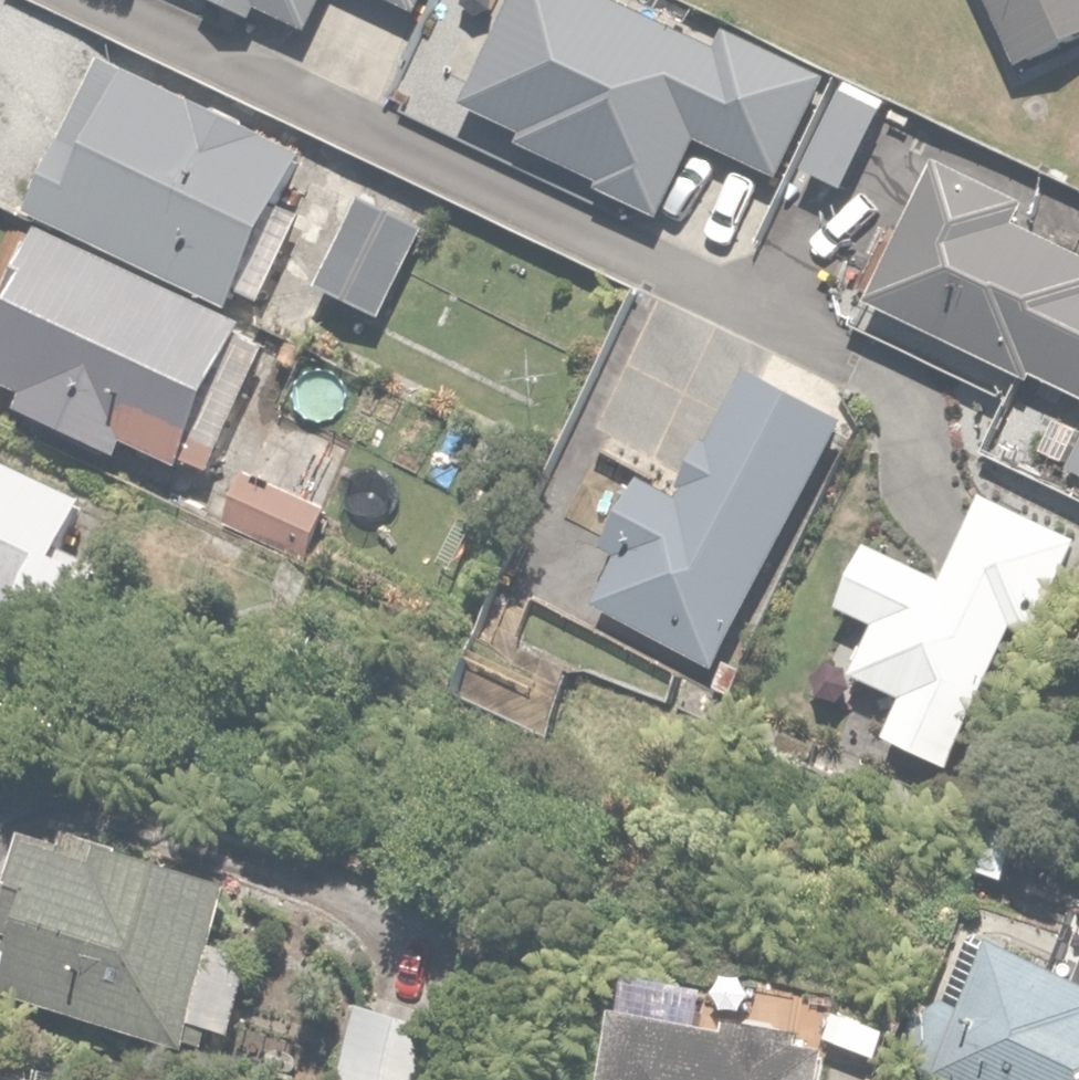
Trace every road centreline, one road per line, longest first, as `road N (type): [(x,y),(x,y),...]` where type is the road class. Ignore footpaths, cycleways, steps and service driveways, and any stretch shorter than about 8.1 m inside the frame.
road 1 (residential): [(925,388),(91,0)]

